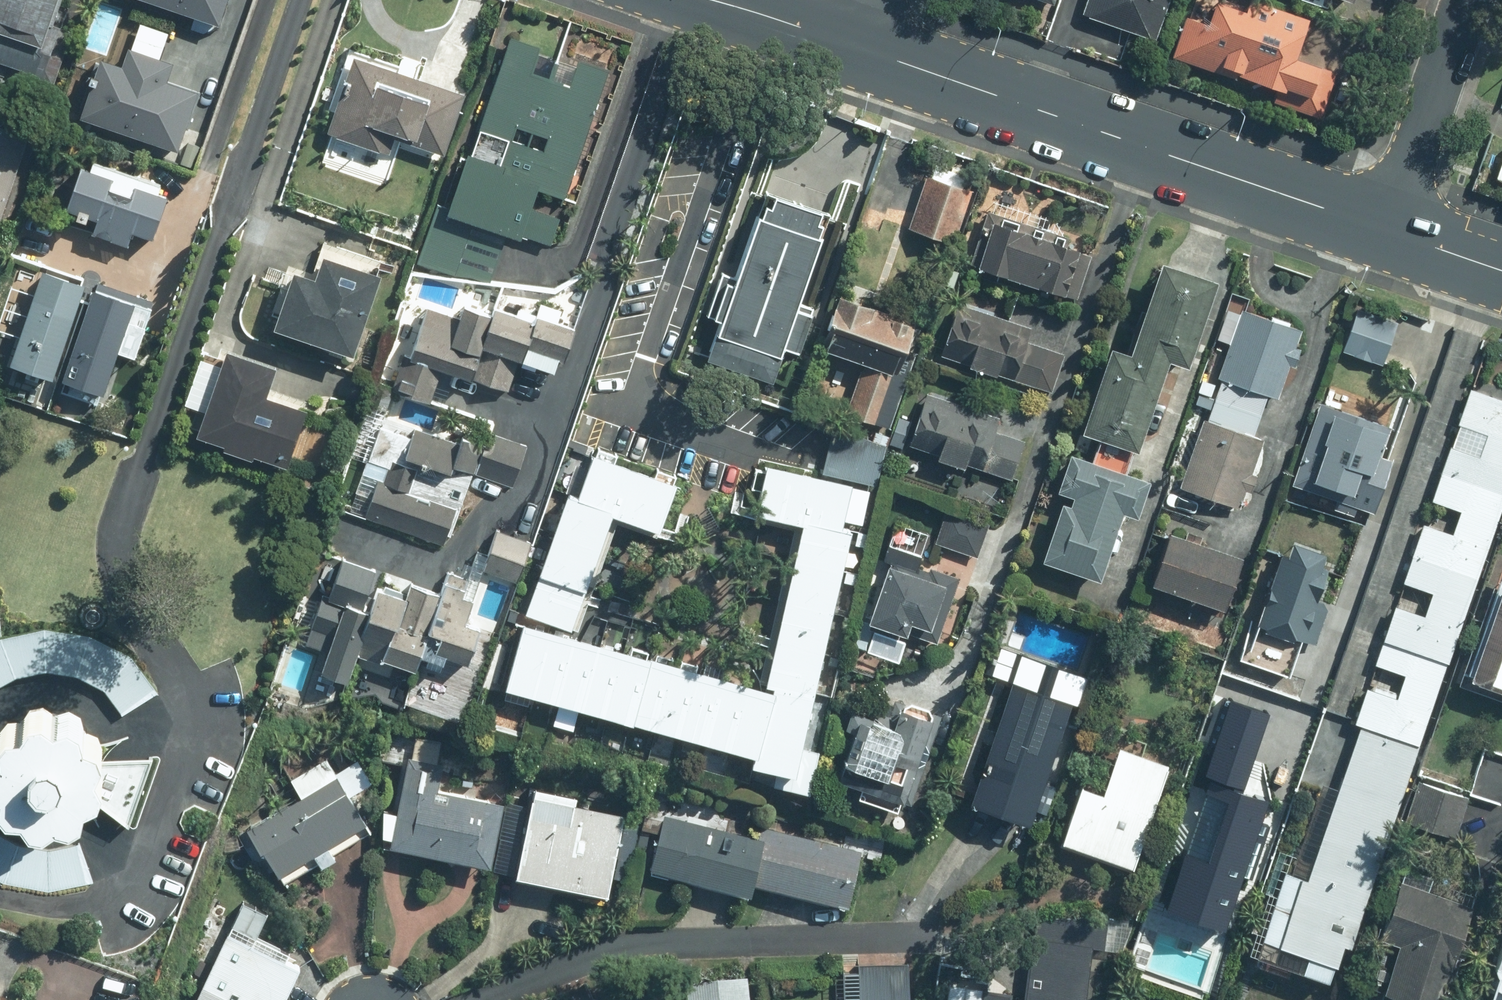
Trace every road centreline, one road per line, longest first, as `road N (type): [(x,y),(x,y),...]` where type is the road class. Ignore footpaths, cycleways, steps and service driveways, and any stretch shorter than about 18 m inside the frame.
road 1 (secondary): [(1387,231),(857,45)]
road 2 (residential): [(1467,0),(1387,231)]
road 3 (secondary): [(857,45),(724,0)]
road 4 (secondary): [(1501,271),(1387,231)]

